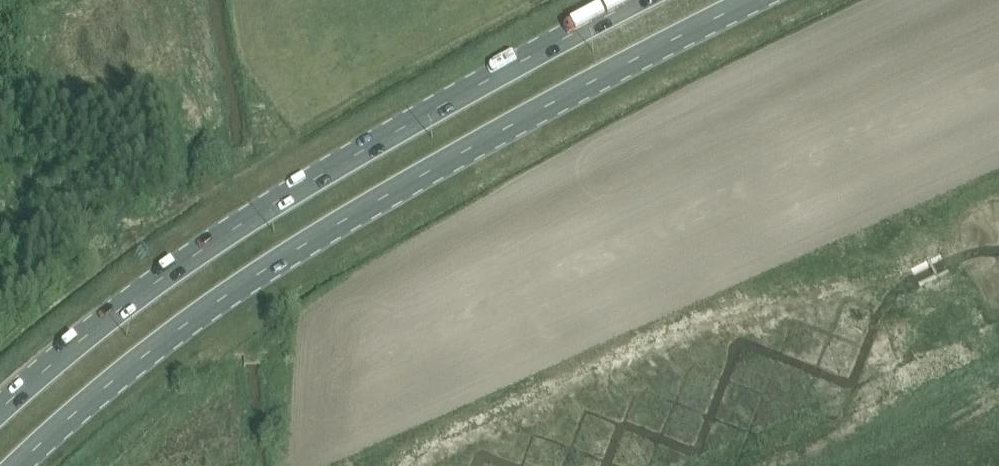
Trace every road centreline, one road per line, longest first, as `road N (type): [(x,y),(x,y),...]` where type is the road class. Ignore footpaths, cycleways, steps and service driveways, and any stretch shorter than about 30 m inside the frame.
road 1 (primary): [(24,465),(97,396),(250,281),(538,114),(760,0)]
road 2 (primary): [(644,0),(248,220),(65,355),(0,413)]

